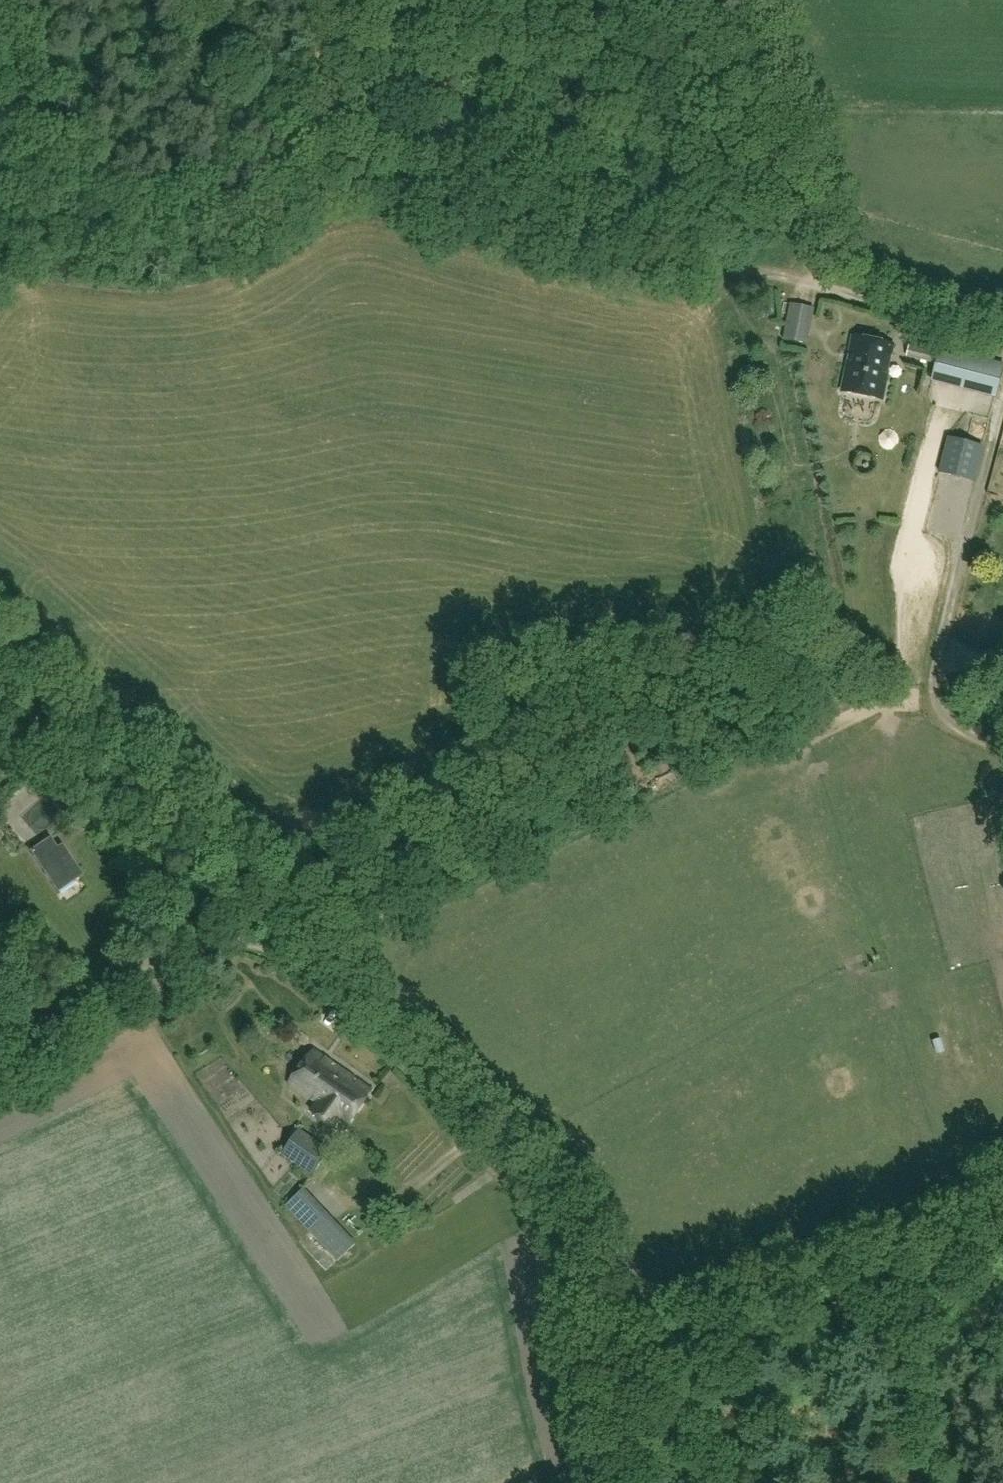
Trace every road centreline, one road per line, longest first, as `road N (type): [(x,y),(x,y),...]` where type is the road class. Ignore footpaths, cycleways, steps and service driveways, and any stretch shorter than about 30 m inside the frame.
road 1 (track): [(1002,336),(818,281),(755,246),(314,127),(227,170),(93,217),(0,219)]
road 2 (track): [(746,0),(818,281)]

